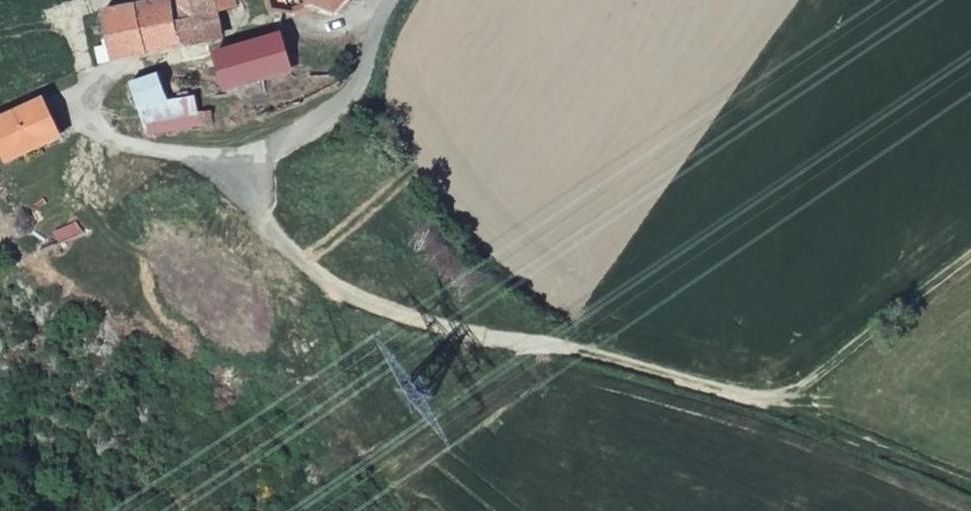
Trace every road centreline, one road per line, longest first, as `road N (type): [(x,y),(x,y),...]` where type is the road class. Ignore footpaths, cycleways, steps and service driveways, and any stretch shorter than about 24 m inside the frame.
road 1 (track): [(970,484),(751,396),(556,345),(438,324),(348,295),(286,248),(226,181)]
road 2 (unclassified): [(390,0),(346,101),(226,181)]
road 3 (track): [(970,256),(766,402)]

